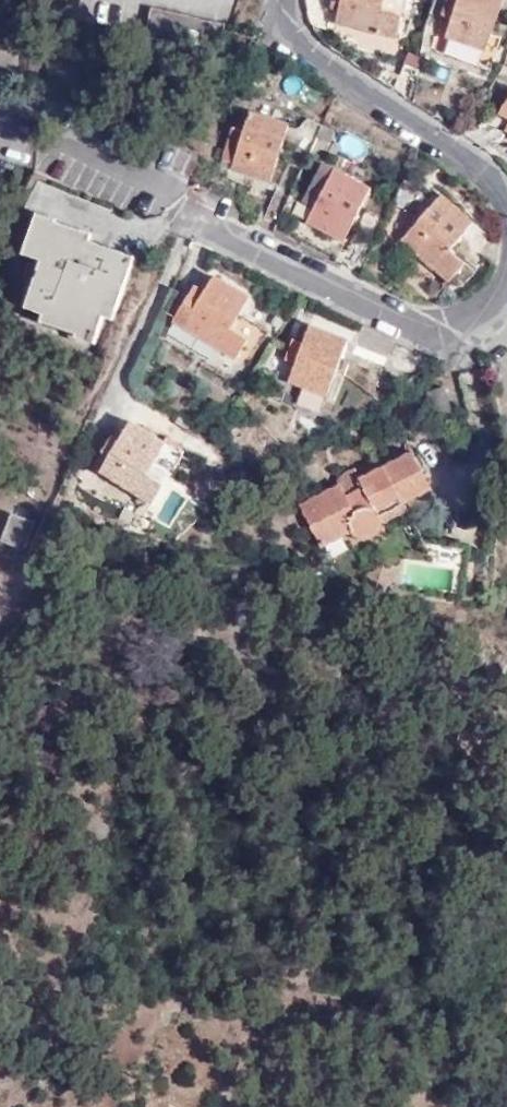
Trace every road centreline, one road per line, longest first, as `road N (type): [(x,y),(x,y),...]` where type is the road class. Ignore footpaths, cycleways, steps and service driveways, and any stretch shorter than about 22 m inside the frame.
road 1 (residential): [(506,260),(490,298),(453,323),(418,324),(205,224)]
road 2 (residential): [(274,0),(275,27),(297,53),(479,174),(506,218)]

